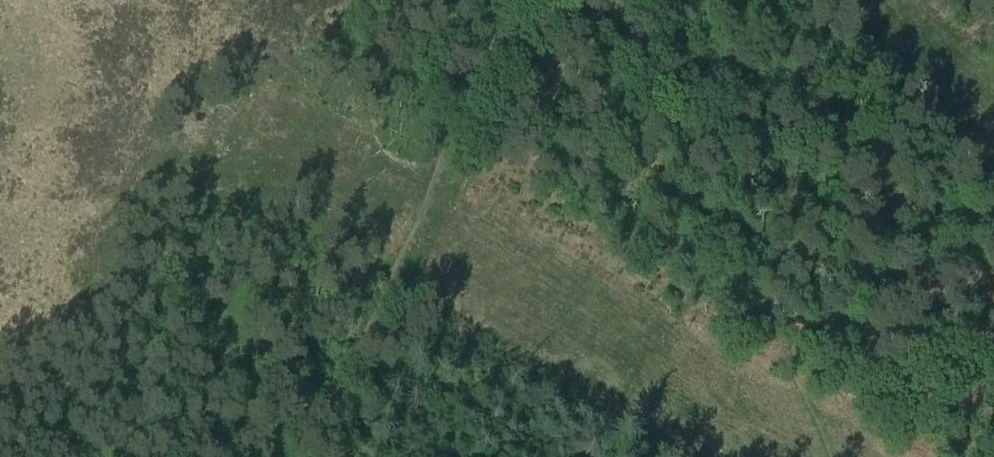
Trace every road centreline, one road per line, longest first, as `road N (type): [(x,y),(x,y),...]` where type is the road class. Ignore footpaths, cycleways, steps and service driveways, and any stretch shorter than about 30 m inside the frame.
road 1 (track): [(515,0),(303,456)]

